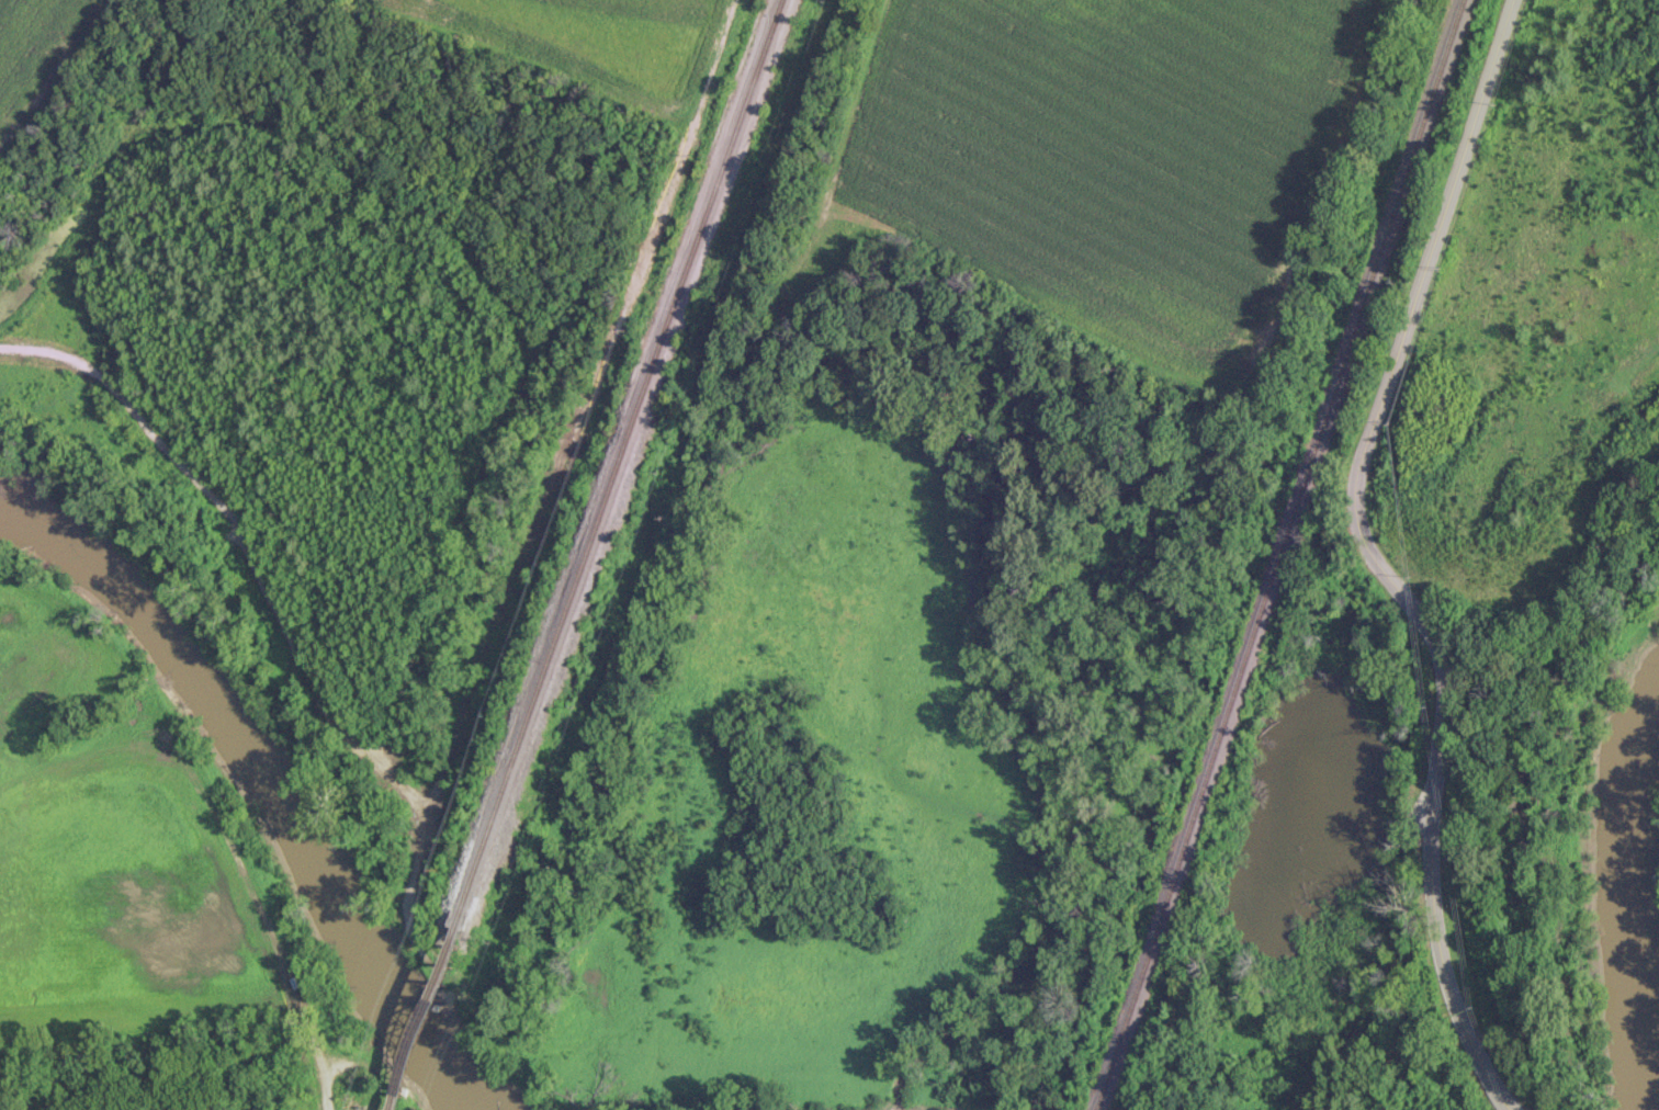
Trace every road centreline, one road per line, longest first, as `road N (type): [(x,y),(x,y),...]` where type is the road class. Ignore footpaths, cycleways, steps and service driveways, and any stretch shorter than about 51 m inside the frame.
road 1 (residential): [(1509,1109),(1449,992),(1432,904),(1430,830),(1445,682),(1437,647),(1366,545),(1357,506),(1370,432),(1513,0)]

